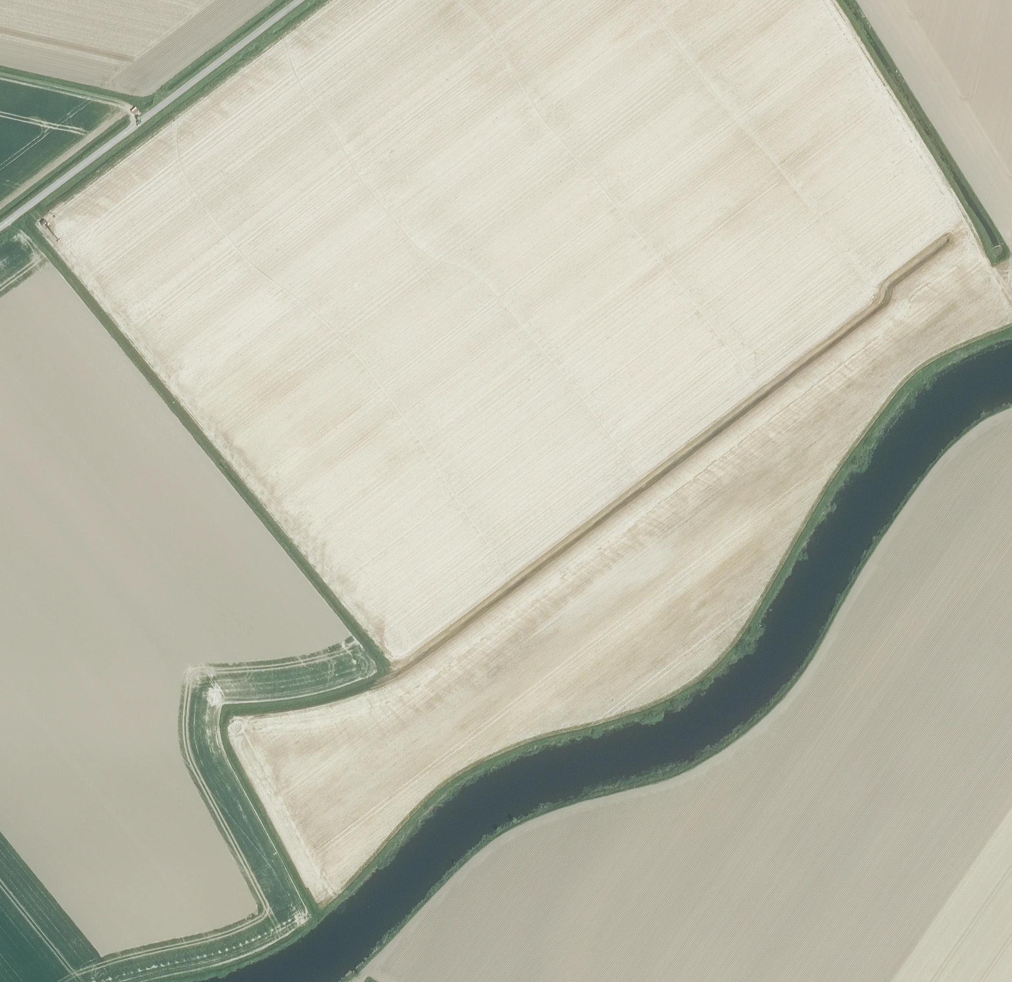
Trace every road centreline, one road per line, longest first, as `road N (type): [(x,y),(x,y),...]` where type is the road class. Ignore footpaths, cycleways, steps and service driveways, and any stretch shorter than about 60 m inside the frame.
road 1 (unclassified): [(0,227),(299,0)]

